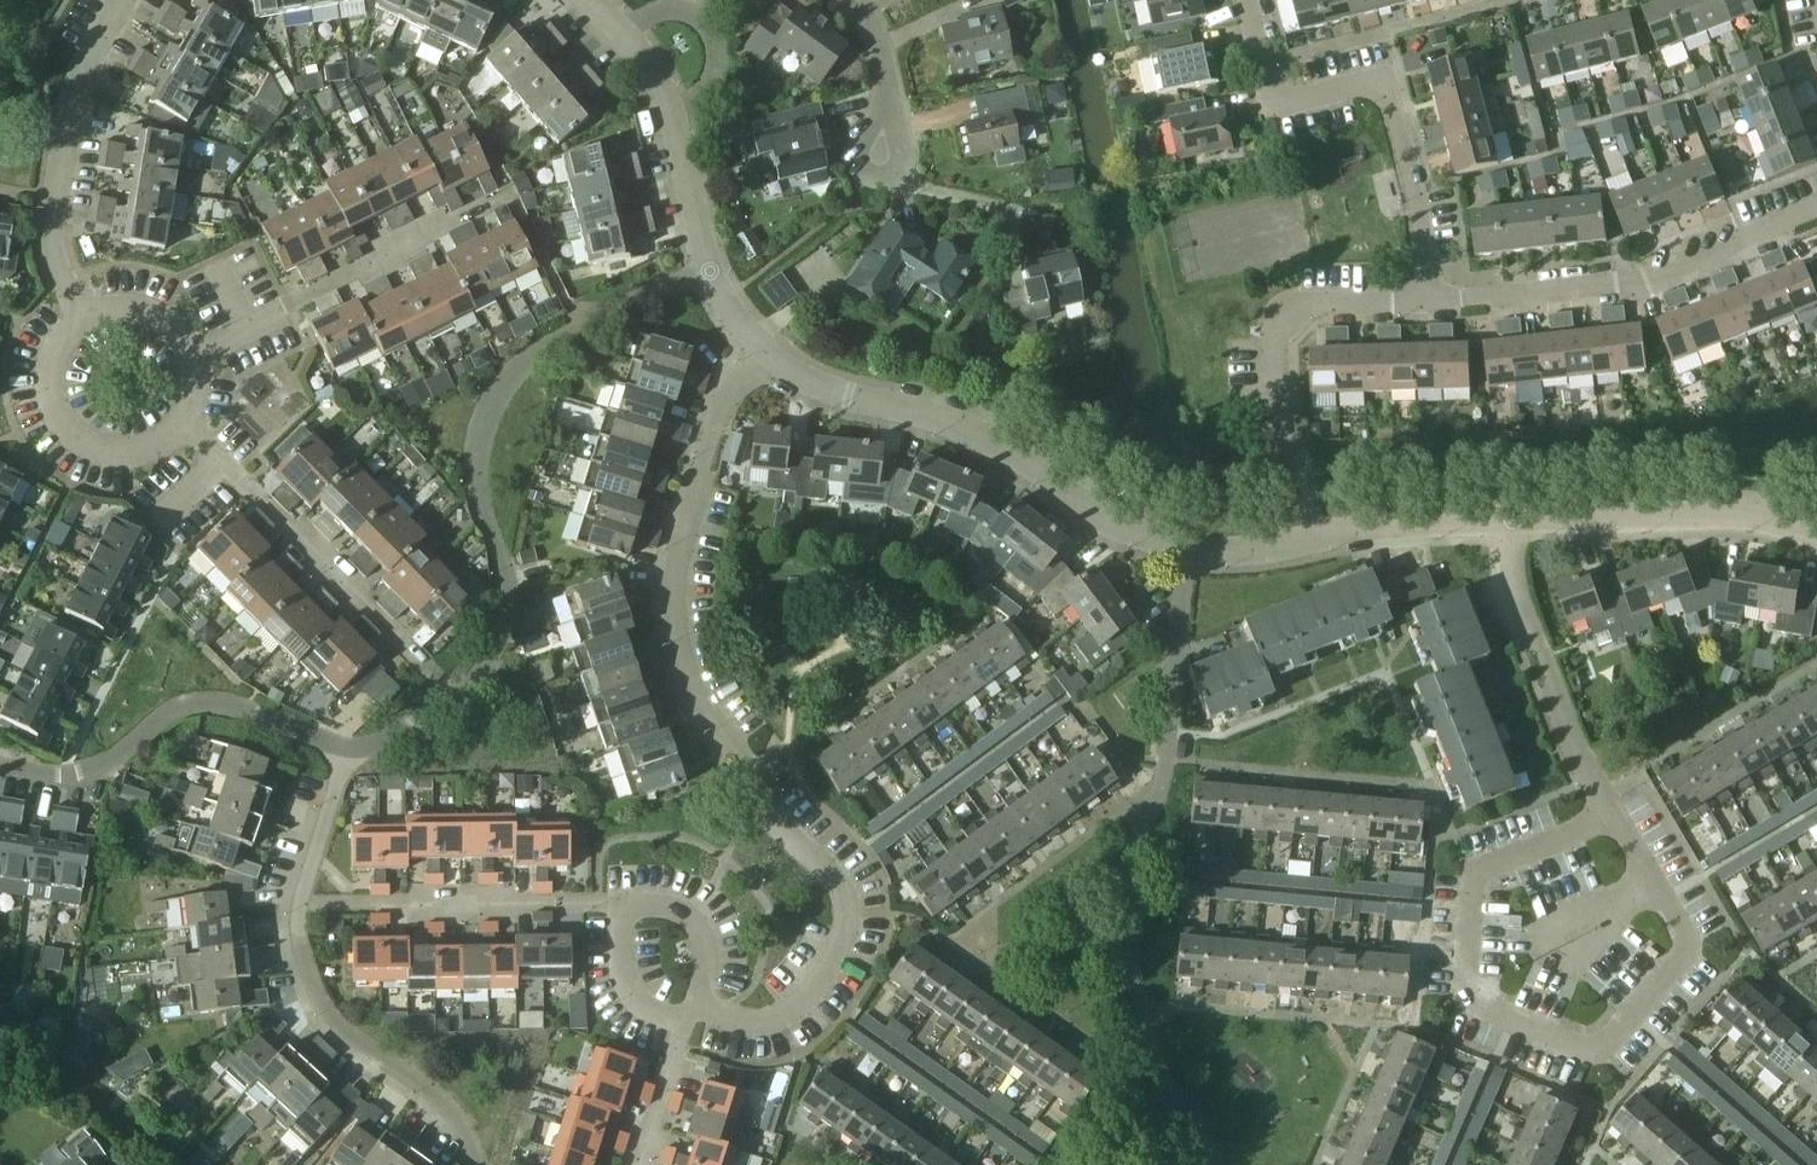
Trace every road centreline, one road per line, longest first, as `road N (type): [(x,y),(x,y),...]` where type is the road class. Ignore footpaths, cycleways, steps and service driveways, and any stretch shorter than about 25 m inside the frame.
road 1 (residential): [(763,354),(723,404),(682,554),(673,604),(680,658),(773,819),(840,888),(846,913),(837,949),(780,1016),(756,1026),(694,1008)]
road 2 (residential): [(347,750),(376,745),(457,700),(499,639),(507,574),(474,479),(484,424),(520,367),(712,272)]
road 3 (residential): [(1194,1162),(1186,1119),(1158,1074),(1120,900),(1164,761),(1186,547)]
road 4 (residential): [(1611,817),(1475,872),(1463,967),(1469,1004),(1595,1057),(1691,944),(1655,886)]
road 5 (residential): [(763,354),(825,390),(973,431),(1025,458),(1094,514),(1139,537),(1186,547)]
road 6 (residential): [(1425,302),(1416,199),(1386,90),(1366,81),(1273,97),(1246,0)]
road 7 (residential): [(1425,302),(1630,283),(1816,207)]
road 8 (residential): [(0,764),(66,775),(88,771),(193,705),(225,706),(347,750)]
road 9 (residential): [(1304,540),(1278,379),(1279,323),(1309,305),(1425,302)]
road 10 (residential): [(434,676),(183,425)]
road 11 (residential): [(194,356),(510,195)]
road 12 (residential): [(299,904),(297,944),(324,1009),(346,1034),(431,1093),(459,1123),(479,1164)]
road 13 (residential): [(1611,817),(1516,595),(1508,521)]
road 14 (residential): [(1508,521),(1729,513),(1816,535)]
road 15 (residential): [(183,425),(148,451),(125,455),(81,441),(64,425),(50,378),(55,354),(78,322)]
road 16 (residential): [(1304,540),(1508,521)]
road 17 (residential): [(78,322),(51,250),(65,126)]
road 18 (residential): [(694,1008),(706,958),(701,933),(683,913),(621,906)]
road 19 (residential): [(670,112),(712,272)]
road 20 (residential): [(880,154),(882,41),(852,0)]
road 21 (residential): [(347,750),(299,904)]
road 22 (residential): [(621,906),(623,979),(656,1017),(683,1025)]
road 23 (residential): [(65,126),(79,71),(121,0)]
road 24 (residential): [(78,322),(107,309),(150,312),(184,337),(194,356)]

